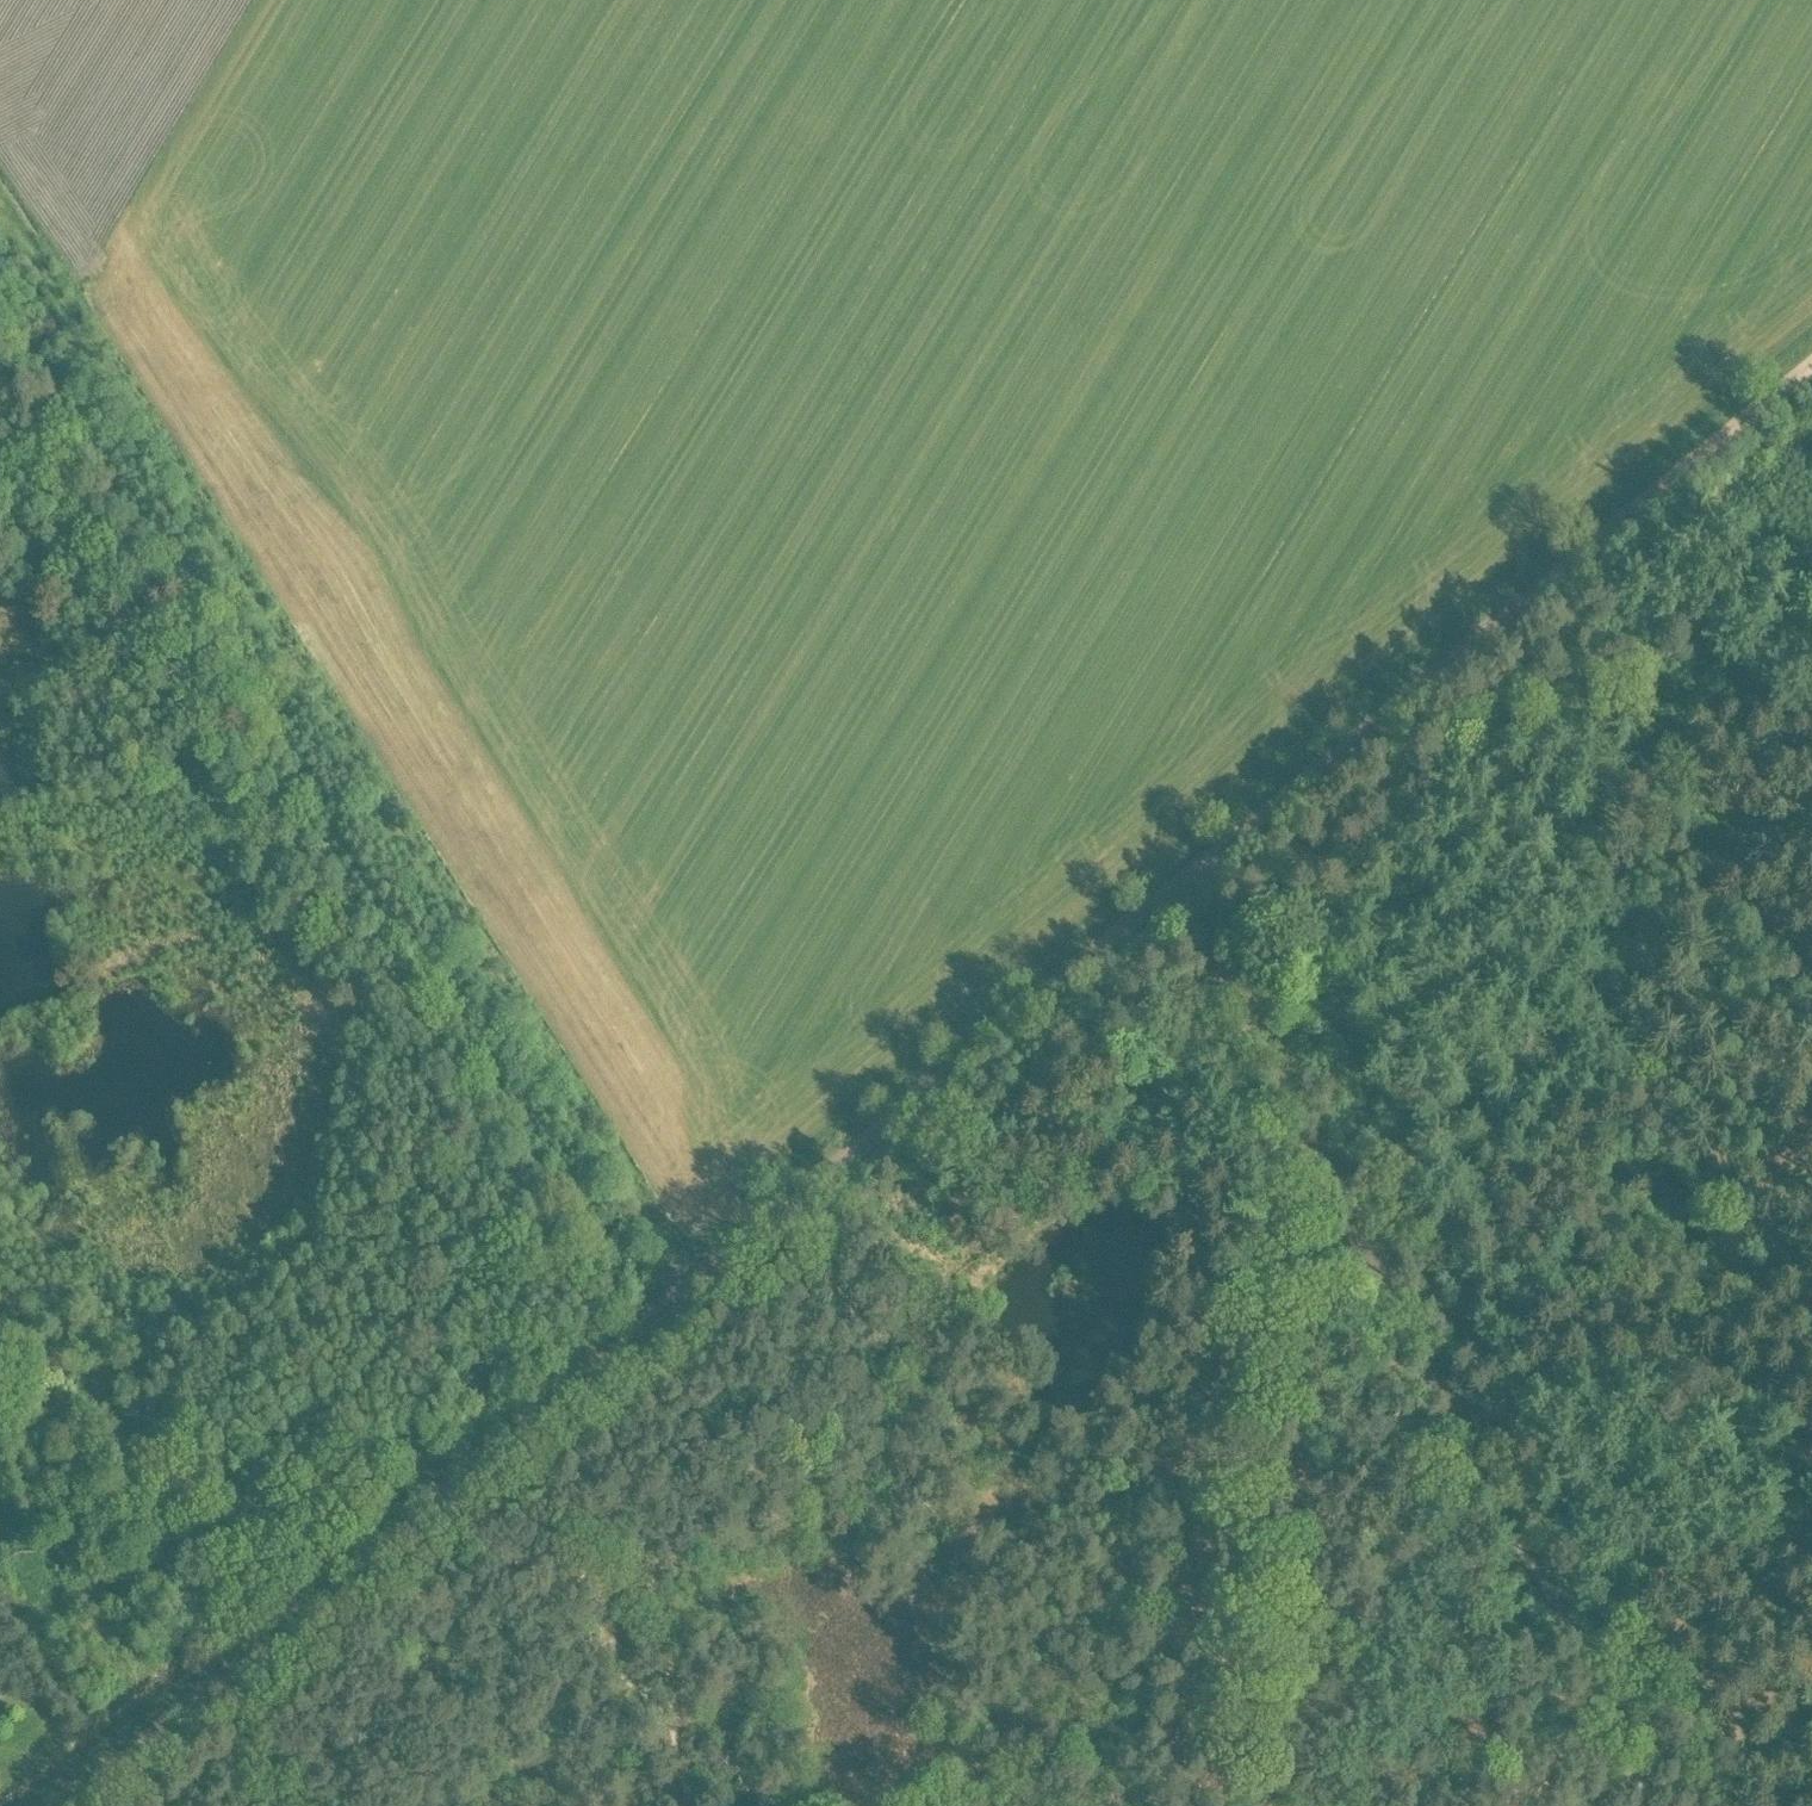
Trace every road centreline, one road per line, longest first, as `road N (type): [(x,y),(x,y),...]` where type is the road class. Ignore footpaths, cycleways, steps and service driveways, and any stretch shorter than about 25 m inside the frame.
road 1 (track): [(44,1805),(1159,894)]
road 2 (track): [(675,1291),(623,1193),(0,220)]
road 3 (track): [(592,1380),(481,1221),(415,1056),(293,856),(258,772),(164,626),(46,488),(0,463)]
road 4 (track): [(1677,1805),(1607,1752),(1246,989),(1159,894)]
road 5 (track): [(1159,894),(1811,361)]
road 6 (track): [(444,1480),(464,1502),(578,1571),(660,1700),(693,1805)]
road 7 (track): [(1260,1805),(1359,1628),(1403,1520),(1465,1449)]

